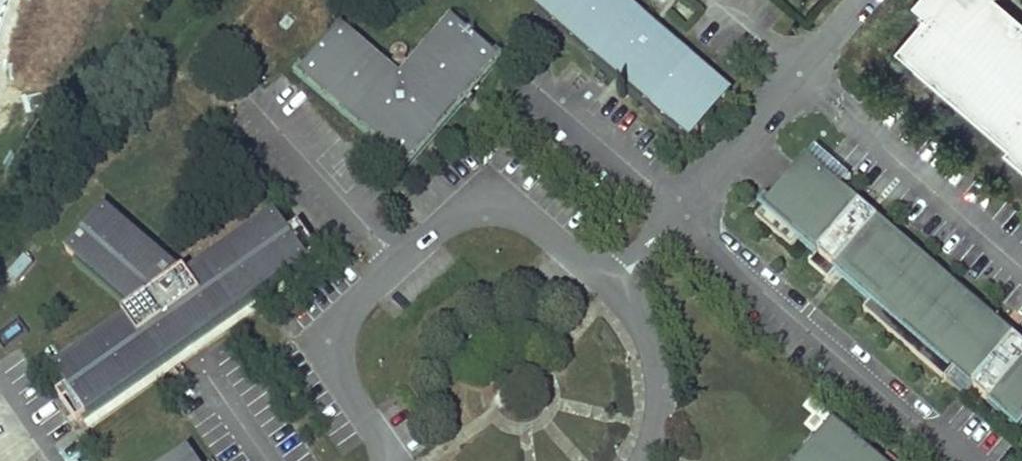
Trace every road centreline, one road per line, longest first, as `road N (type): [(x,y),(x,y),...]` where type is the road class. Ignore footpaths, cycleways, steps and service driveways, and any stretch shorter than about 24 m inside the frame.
road 1 (residential): [(611,283),(529,212),(494,200),(457,207),(395,255),(354,296),(340,325),(353,391),(396,460)]
road 2 (residential): [(859,0),(611,283)]
road 3 (residential): [(637,460),(658,406),(658,364),(647,324),(611,283)]

